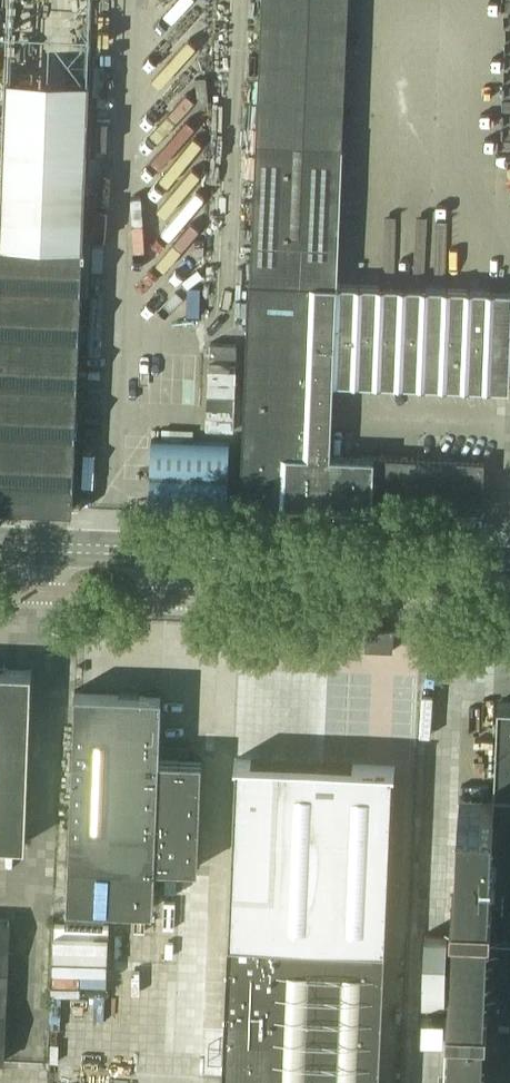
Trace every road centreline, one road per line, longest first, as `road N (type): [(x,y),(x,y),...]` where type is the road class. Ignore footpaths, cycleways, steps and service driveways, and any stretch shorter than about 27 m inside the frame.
road 1 (tertiary): [(509,566),(0,547)]

